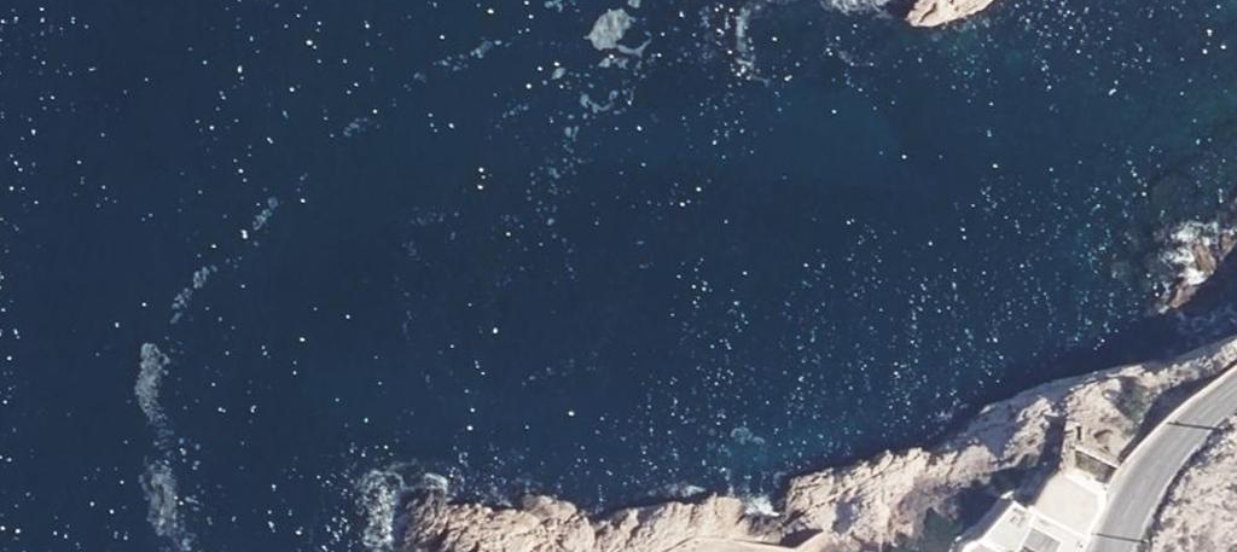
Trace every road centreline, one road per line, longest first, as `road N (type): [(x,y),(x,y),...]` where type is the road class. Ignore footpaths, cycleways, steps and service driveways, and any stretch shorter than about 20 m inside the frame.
road 1 (tertiary): [(1109,551),(1165,448),(1236,385)]

